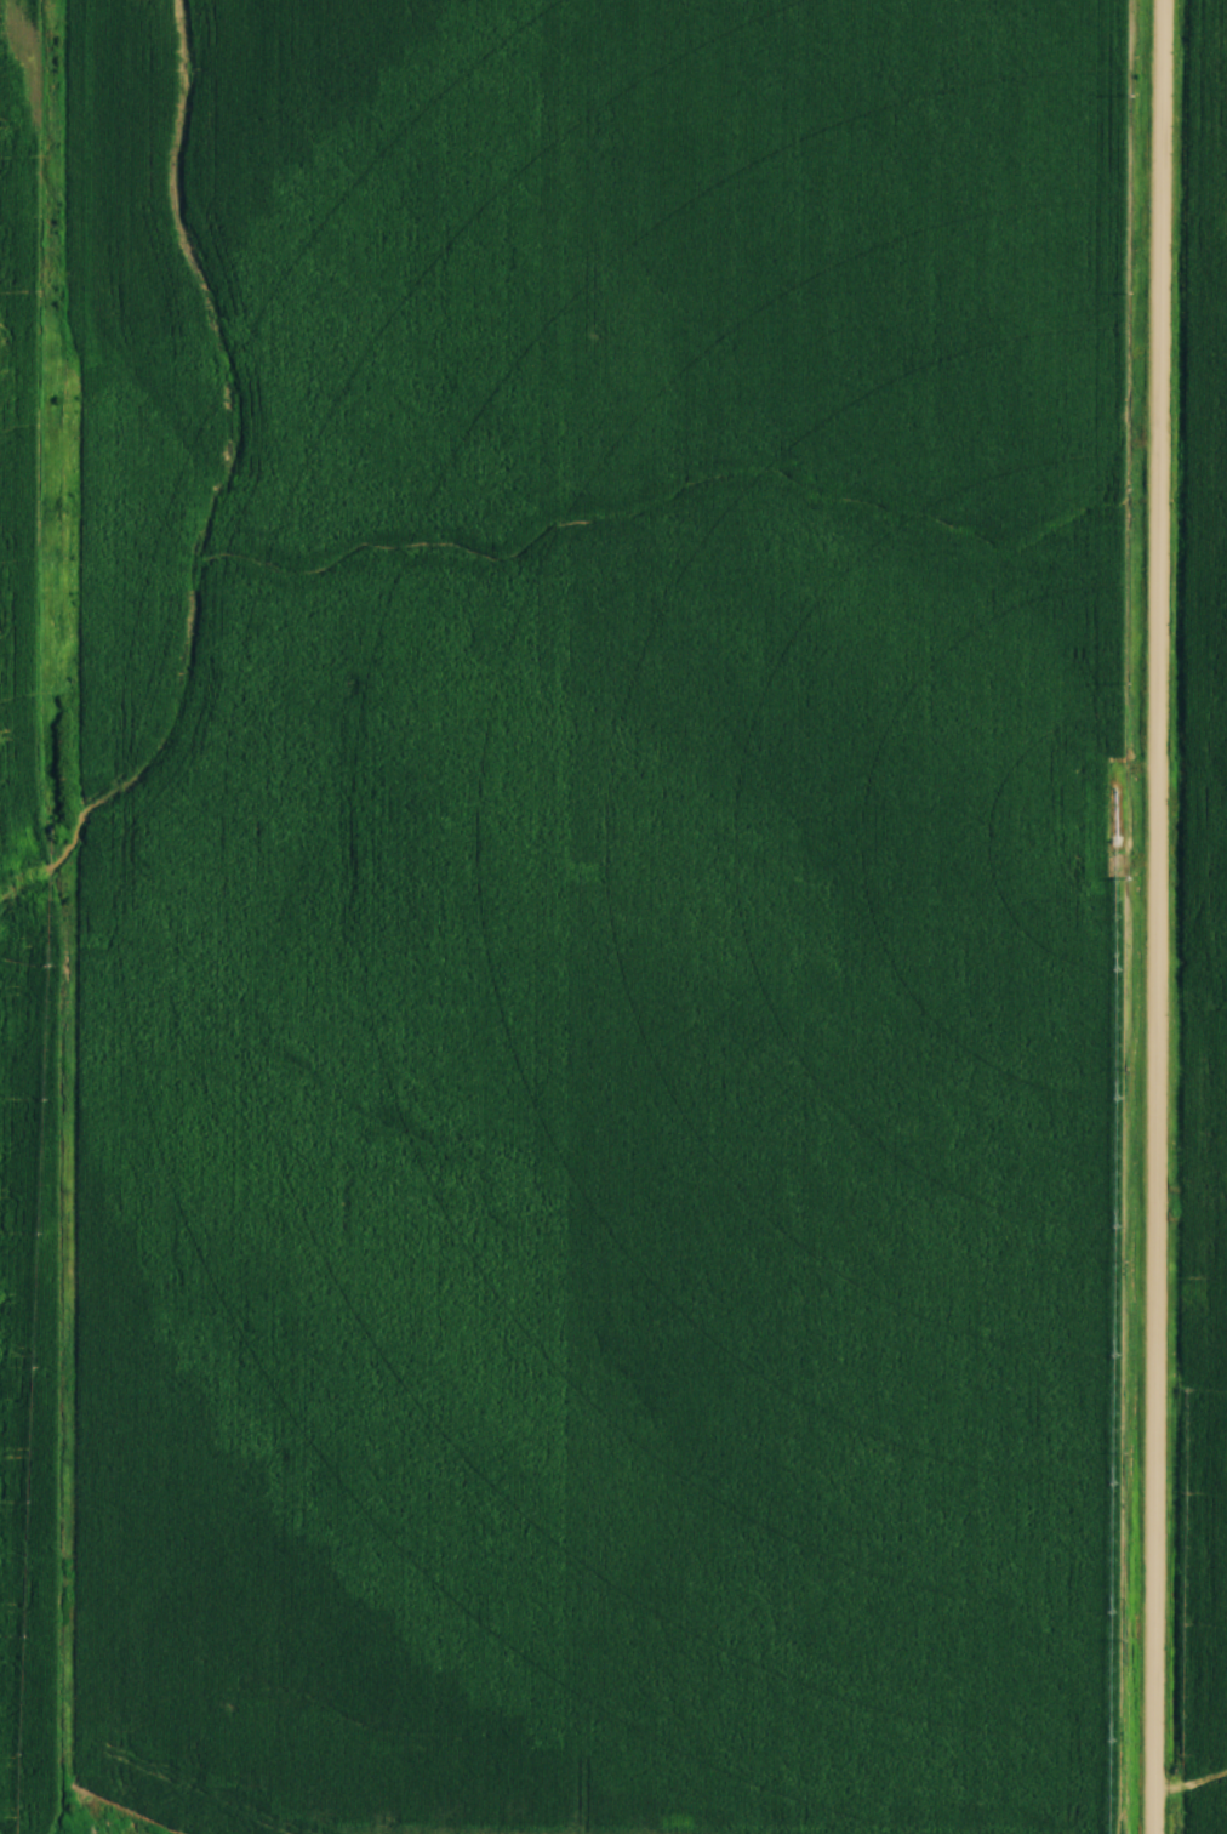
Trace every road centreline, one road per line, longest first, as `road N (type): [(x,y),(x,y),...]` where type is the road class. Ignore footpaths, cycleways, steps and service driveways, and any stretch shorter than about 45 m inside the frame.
road 1 (residential): [(1152,1833),(1161,0)]

